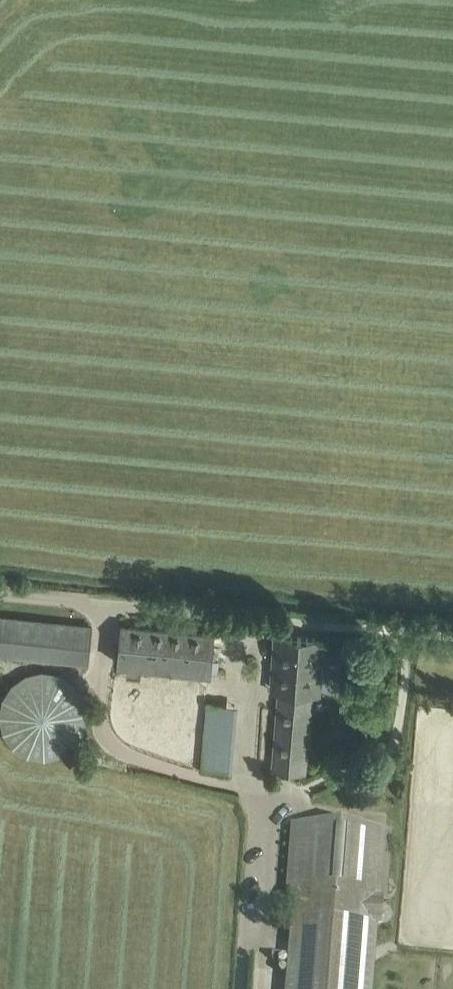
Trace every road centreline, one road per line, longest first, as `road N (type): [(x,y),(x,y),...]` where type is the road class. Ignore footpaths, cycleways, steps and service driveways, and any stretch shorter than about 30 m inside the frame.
road 1 (unclassified): [(0,601),(452,644)]

